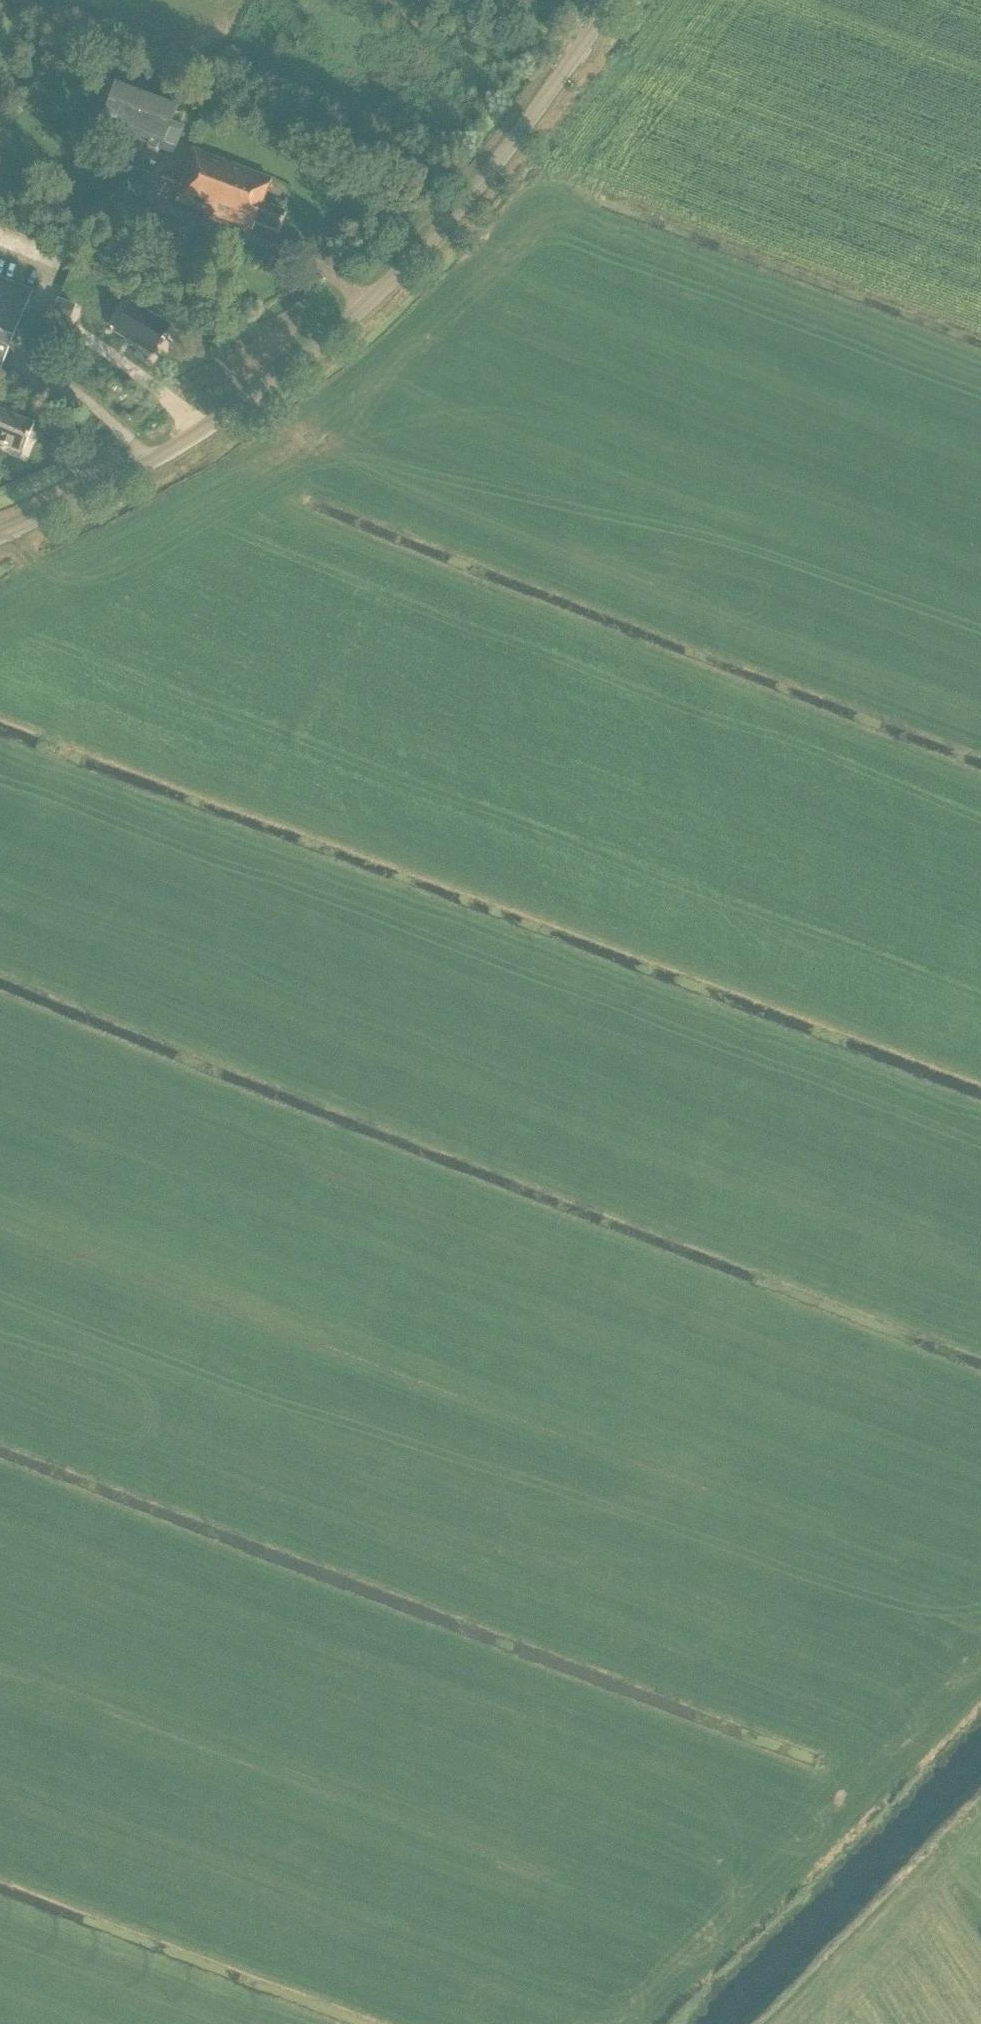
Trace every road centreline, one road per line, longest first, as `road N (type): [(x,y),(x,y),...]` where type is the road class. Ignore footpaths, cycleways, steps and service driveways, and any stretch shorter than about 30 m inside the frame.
road 1 (tertiary): [(0,535),(194,435),(366,306),(515,141),(614,0)]

